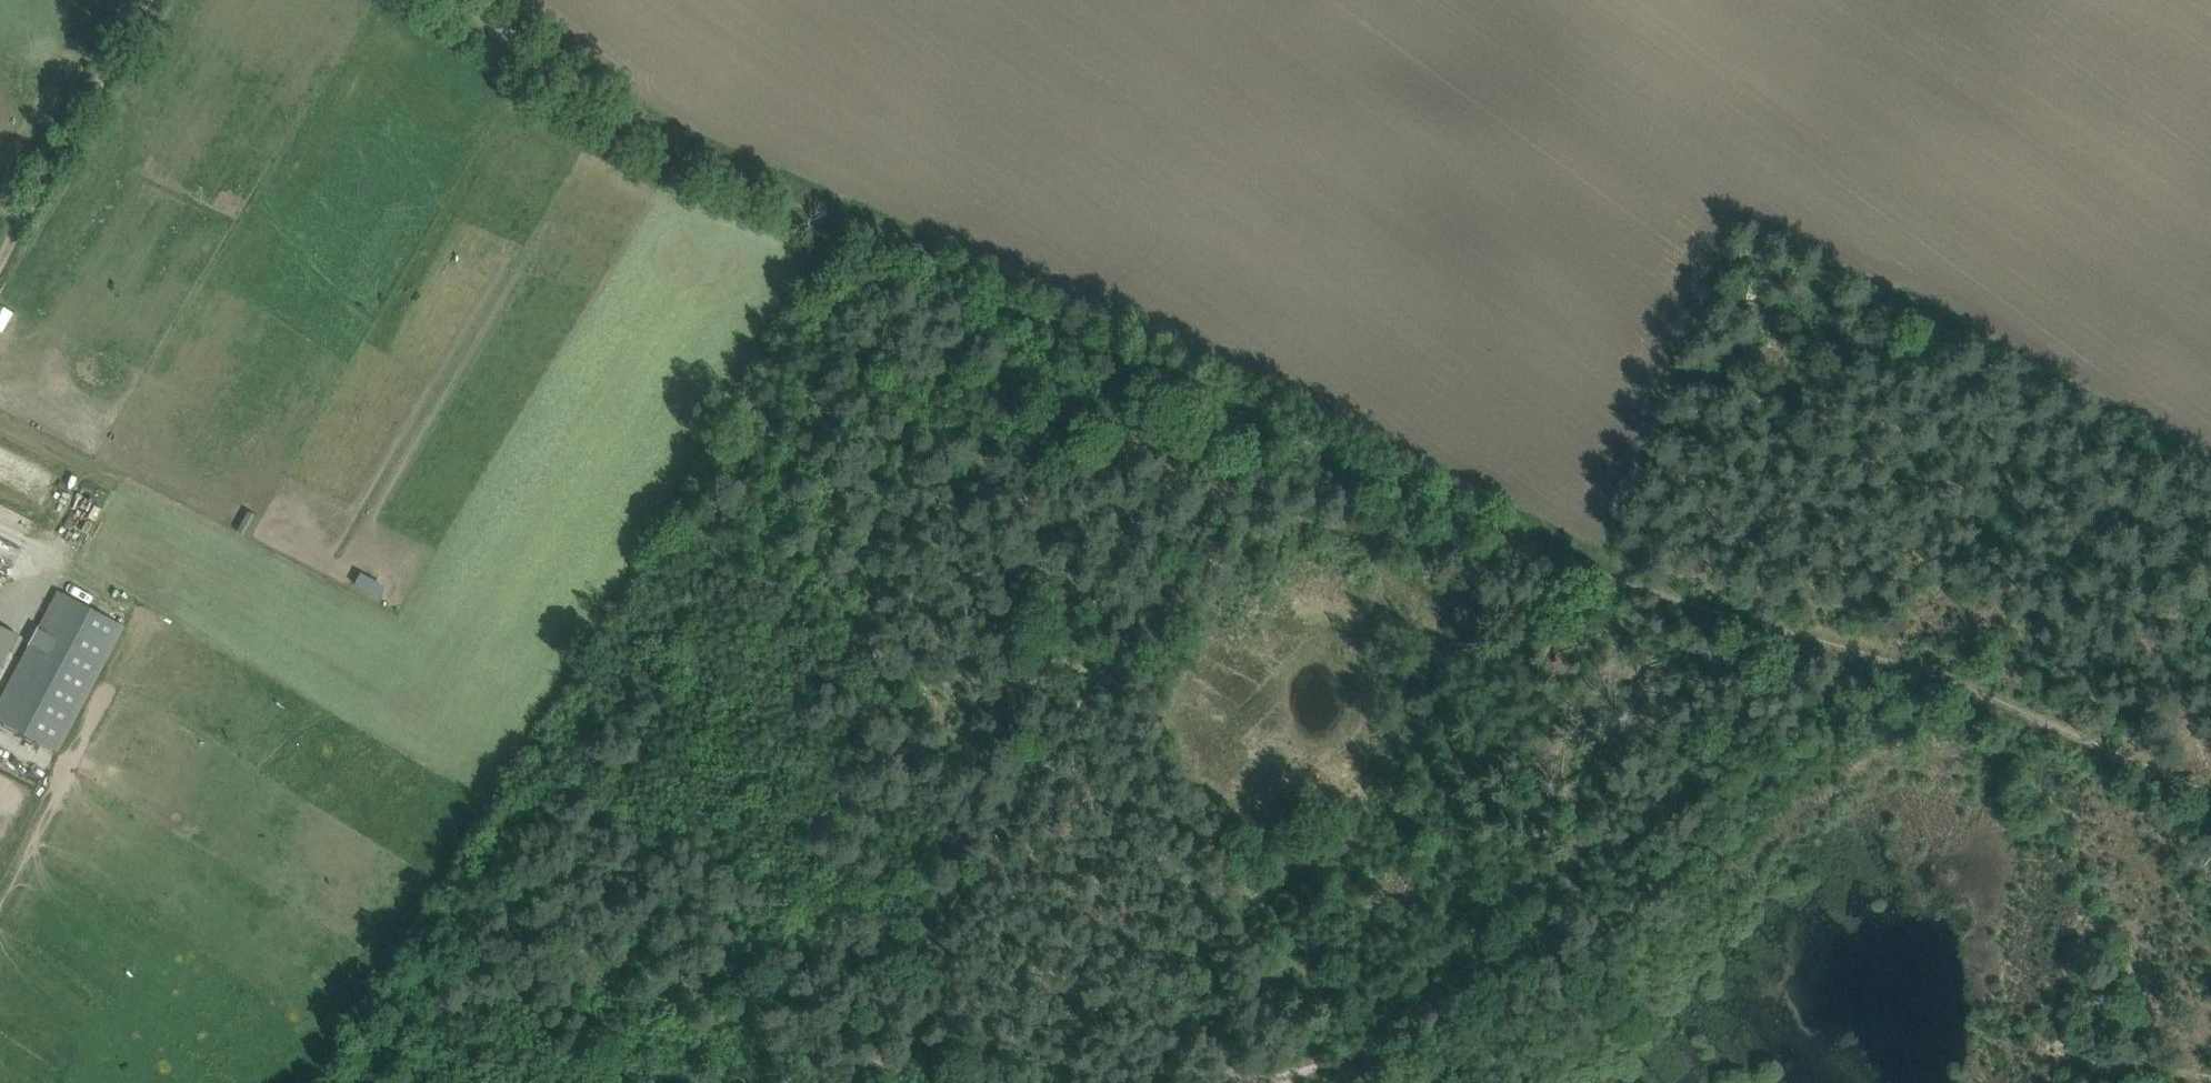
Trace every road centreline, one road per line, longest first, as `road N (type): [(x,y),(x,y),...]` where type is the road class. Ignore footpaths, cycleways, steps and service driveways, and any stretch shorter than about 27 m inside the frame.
road 1 (track): [(2210,805),(1944,677),(1612,568),(684,152),(567,88),(448,0)]
road 2 (track): [(947,1082),(996,1037),(1107,1077),(1282,1069),(1370,1050),(1416,1056),(1437,1082)]
road 3 (track): [(145,0),(0,249)]

